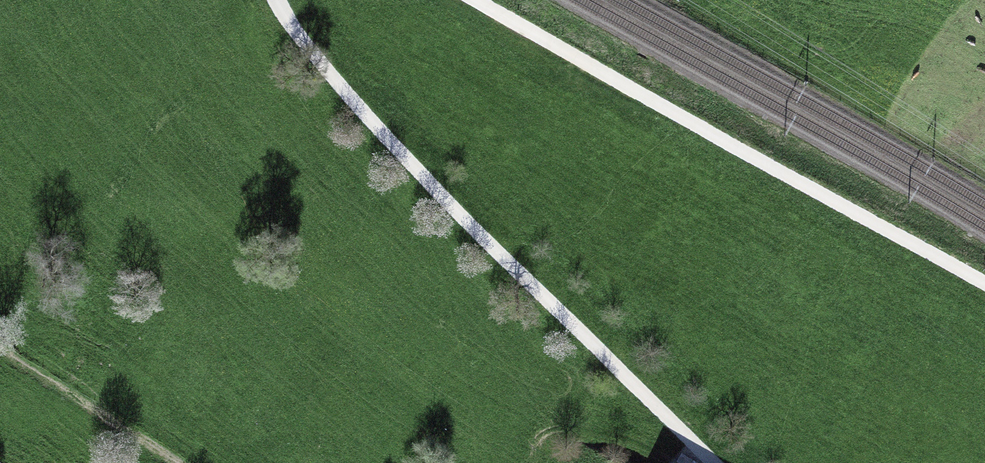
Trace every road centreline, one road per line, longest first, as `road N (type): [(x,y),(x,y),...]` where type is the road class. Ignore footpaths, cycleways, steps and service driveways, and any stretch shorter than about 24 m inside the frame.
road 1 (track): [(719,462),(378,124),(290,24),(279,0)]
road 2 (track): [(477,0),(984,284)]
road 3 (track): [(0,346),(178,462)]

